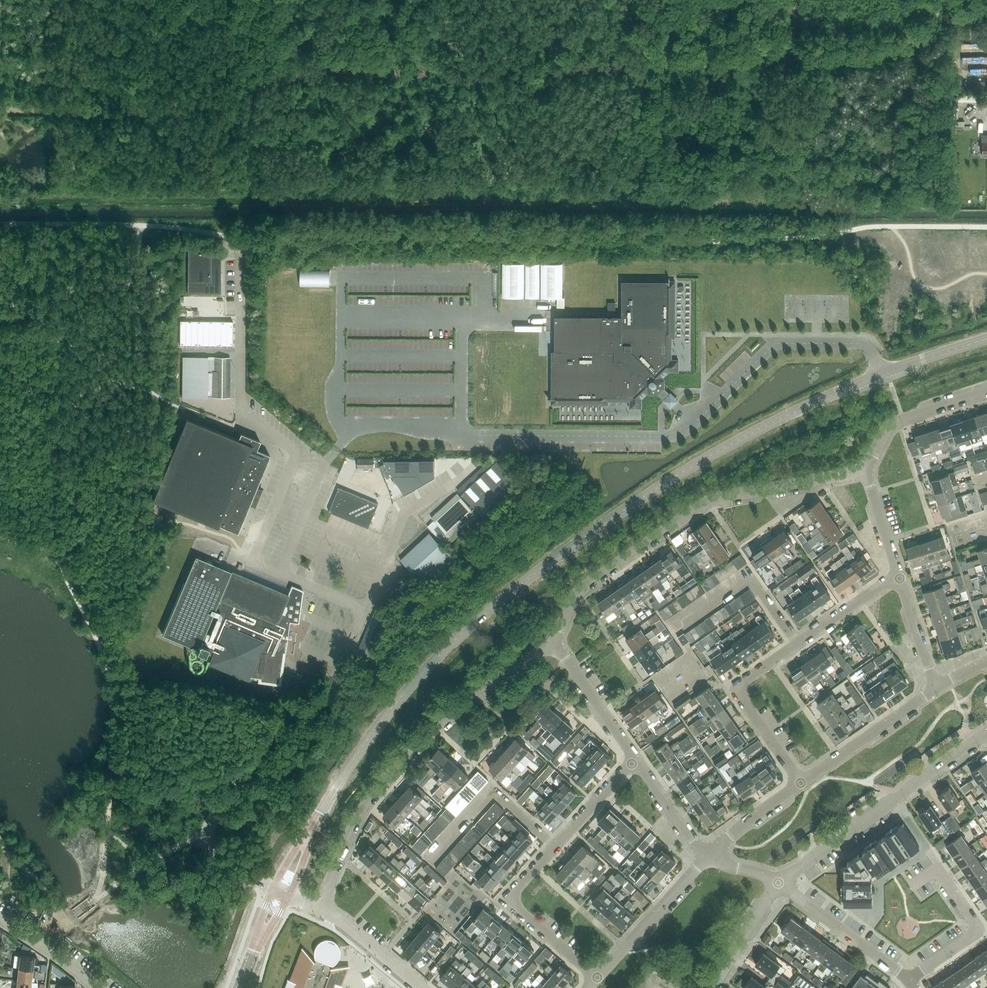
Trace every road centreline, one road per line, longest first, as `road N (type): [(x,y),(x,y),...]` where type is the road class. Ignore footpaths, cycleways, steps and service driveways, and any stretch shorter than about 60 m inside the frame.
road 1 (track): [(0,109),(151,109),(300,73),(854,62),(986,14)]
road 2 (secondary): [(309,834),(405,692),(469,627),(575,545),(785,416),(986,339)]
road 3 (track): [(0,200),(758,203)]
road 4 (unclassified): [(272,889),(216,856),(210,840),(215,818),(266,738),(330,687),(404,515),(476,468)]
road 5 (residential): [(554,642),(579,591),(709,501),(865,471)]
road 6 (residential): [(318,909),(376,793),(440,723),(554,642)]
road 7 (residential): [(801,783),(738,689),(899,575)]
road 8 (residential): [(596,978),(507,900),(635,758)]
road 9 (residential): [(778,883),(986,733)]
road 10 (residential): [(596,978),(708,855)]
road 11 (residential): [(801,783),(936,689)]
road 12 (residential): [(907,979),(778,883)]
road 13 (residential): [(907,979),(977,929),(937,868)]
road 14 (residential): [(865,471),(892,423),(986,392)]
road 15 (residential): [(635,758),(554,642)]
road 16 (residential): [(422,987),(318,909)]
road 17 (residential): [(713,987),(778,883)]
road 18 (residential): [(708,855),(635,758)]
road 19 (residential): [(99,987),(0,918)]

